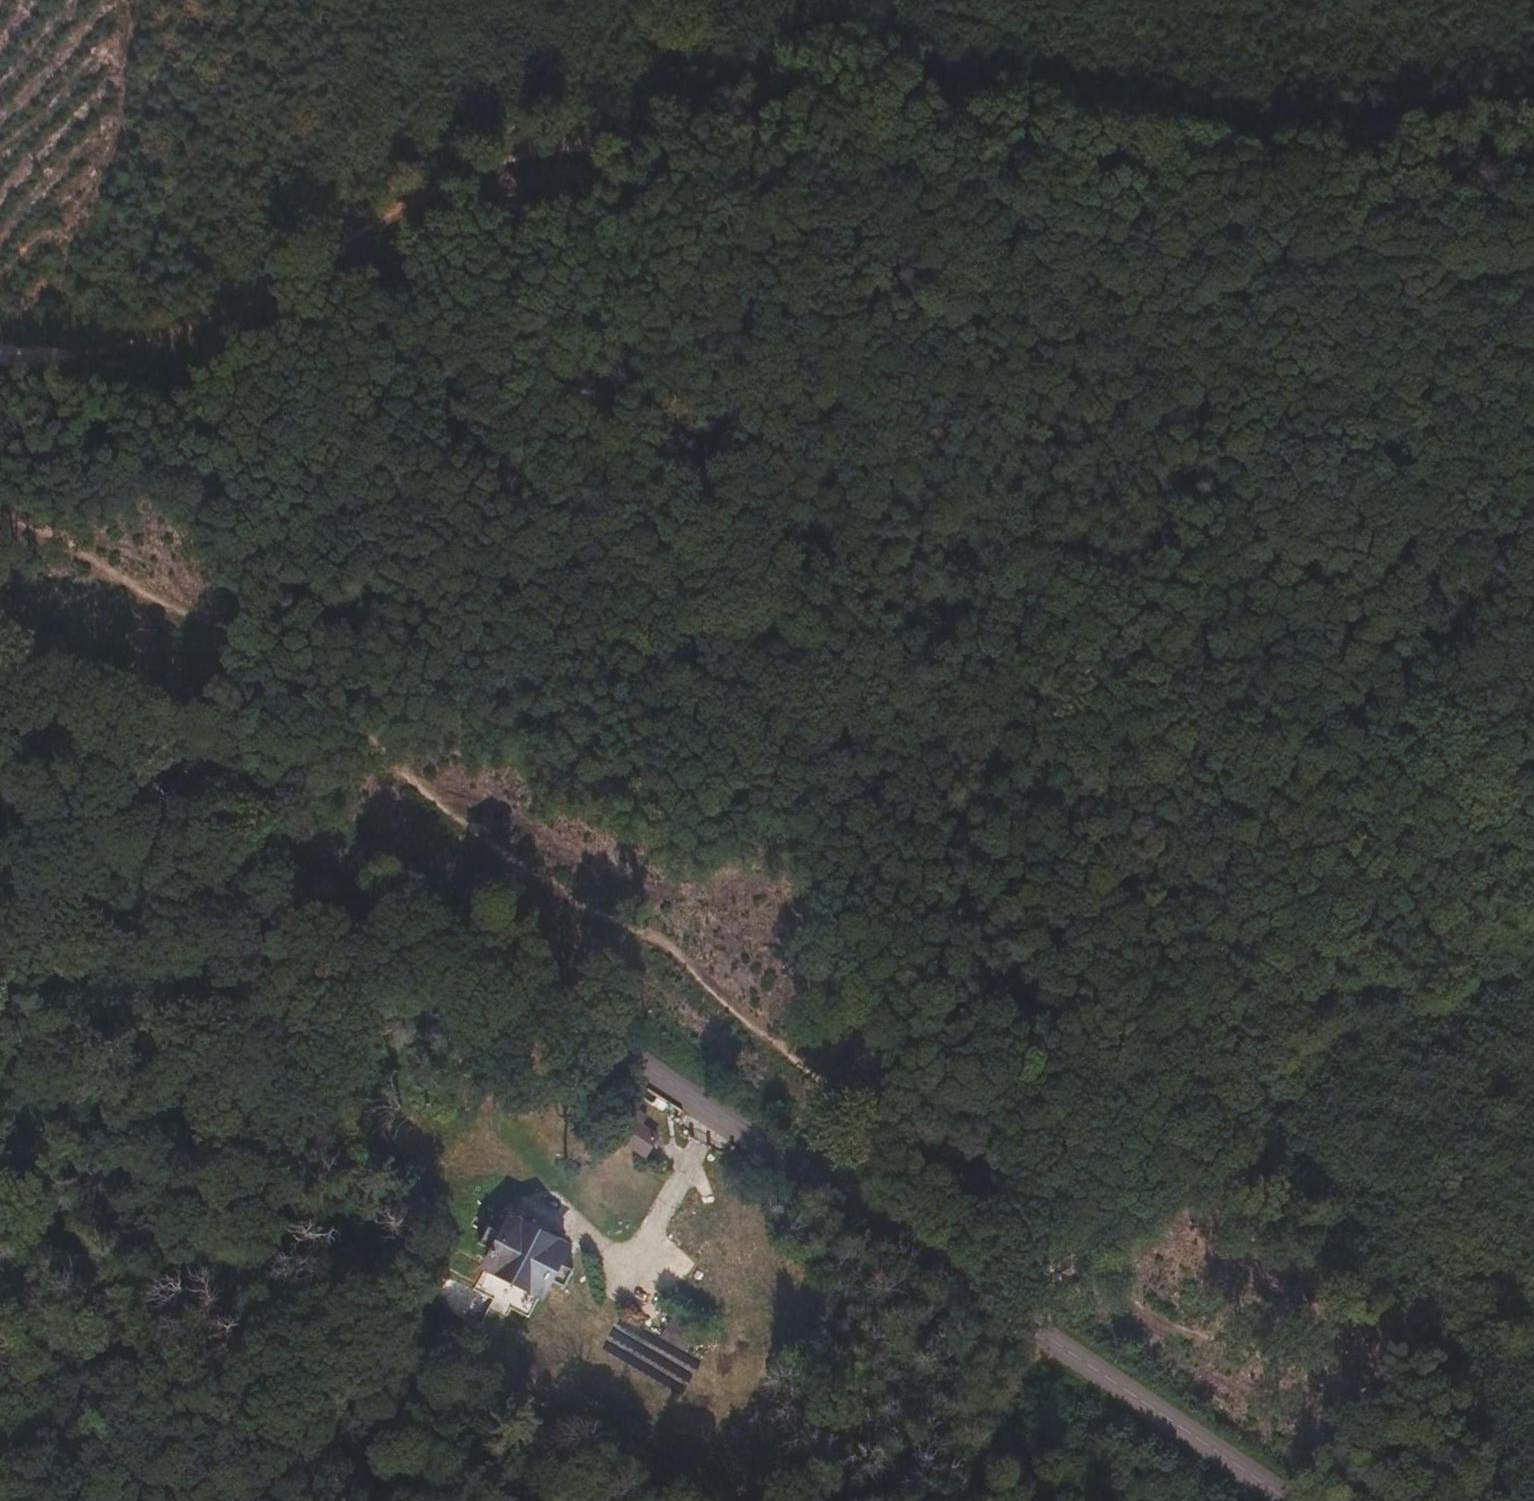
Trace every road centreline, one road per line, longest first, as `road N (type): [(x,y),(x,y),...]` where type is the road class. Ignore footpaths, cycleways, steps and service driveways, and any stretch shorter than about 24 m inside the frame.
road 1 (tertiary): [(0,659),(392,927),(874,1230),(1276,1500)]

